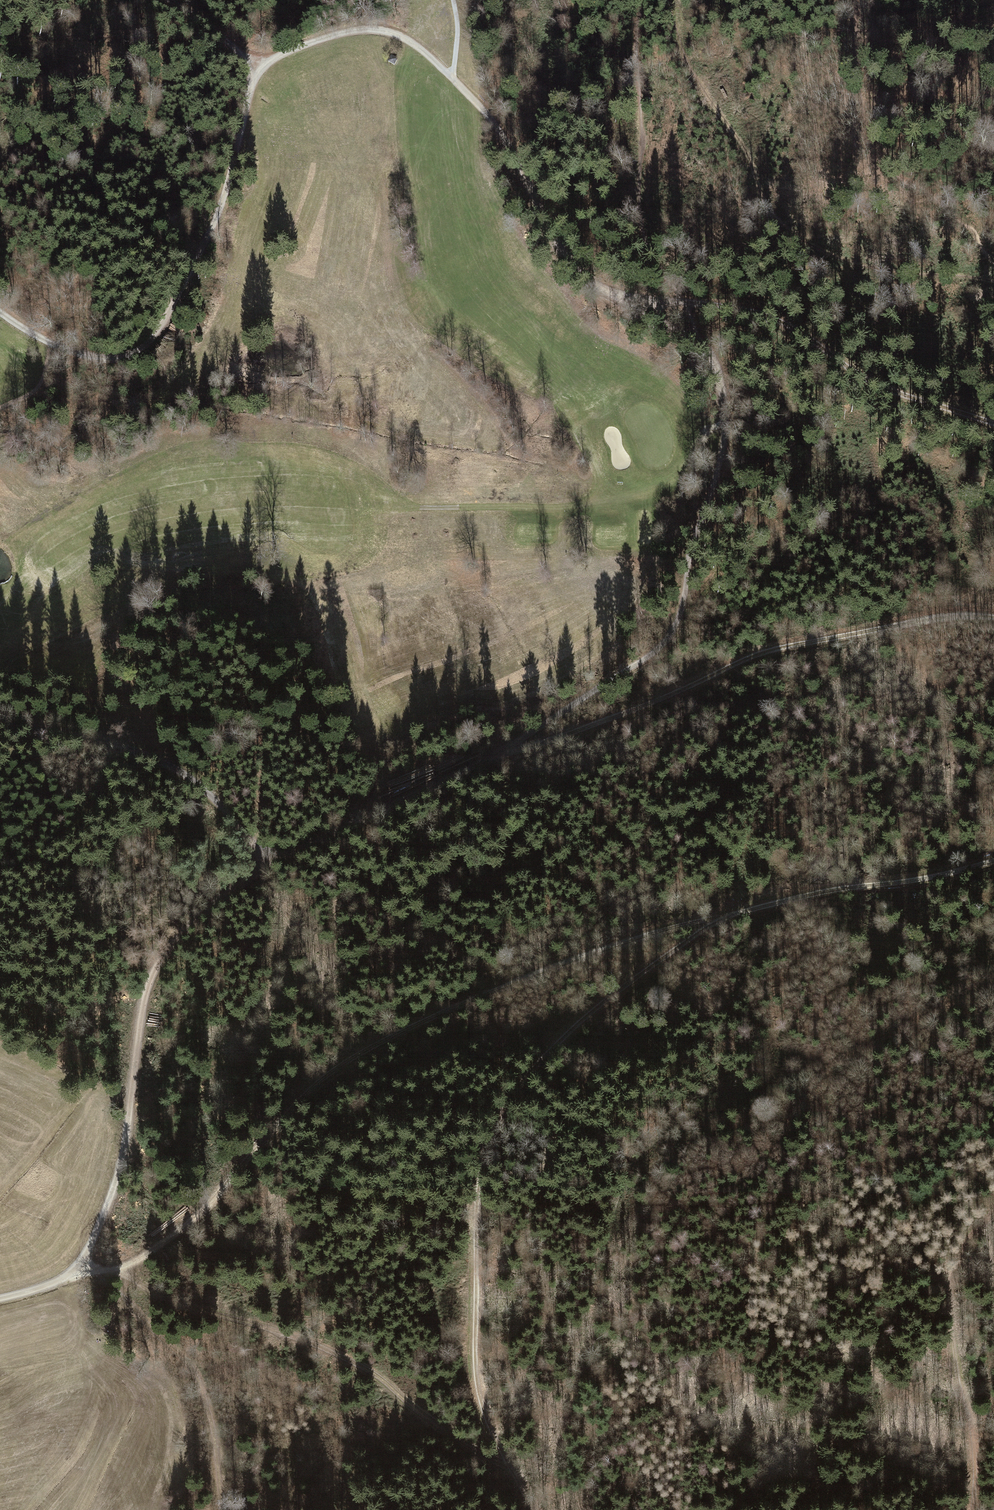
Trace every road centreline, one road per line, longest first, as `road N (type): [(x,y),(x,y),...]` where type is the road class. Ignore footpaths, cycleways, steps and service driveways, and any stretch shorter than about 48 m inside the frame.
road 1 (track): [(617,298),(565,256),(505,135),(478,103),(412,43),(363,30),(285,54),(260,71),(210,232),(141,349),(117,359),(90,357),(0,313)]
road 2 (track): [(76,1268),(115,1270),(156,1248),(349,1059),(496,991),(725,916)]
road 3 (track): [(725,916),(570,1032),(513,1094),(486,1149),(477,1225),(476,1372),(491,1430),(533,1509)]
road 4 (track): [(76,1268),(109,1201),(146,993),(173,942),(268,864),(488,758)]
road 5 (track): [(488,758),(644,660),(676,627),(725,427),(716,365),(699,341)]
road 6 (track): [(488,758),(769,650),(927,620),(993,618)]
road 7 (track): [(993,281),(849,260),(783,224),(693,70),(666,0)]
road 8 (track): [(115,1270),(179,1304),(355,1363),(512,1471)]
road 9 (track): [(993,424),(880,385),(762,314),(617,298)]
road 10 (track): [(268,864),(215,799),(154,755),(0,722)]
road 11 (track): [(644,0),(636,33),(640,209),(655,263),(684,303)]
road 12 (track): [(993,1210),(967,1240),(951,1285),(958,1386),(974,1435),(973,1509)]
road 13 (track): [(96,1270),(193,1372),(211,1425),(220,1509)]
road 14 (track): [(993,861),(725,916)]

